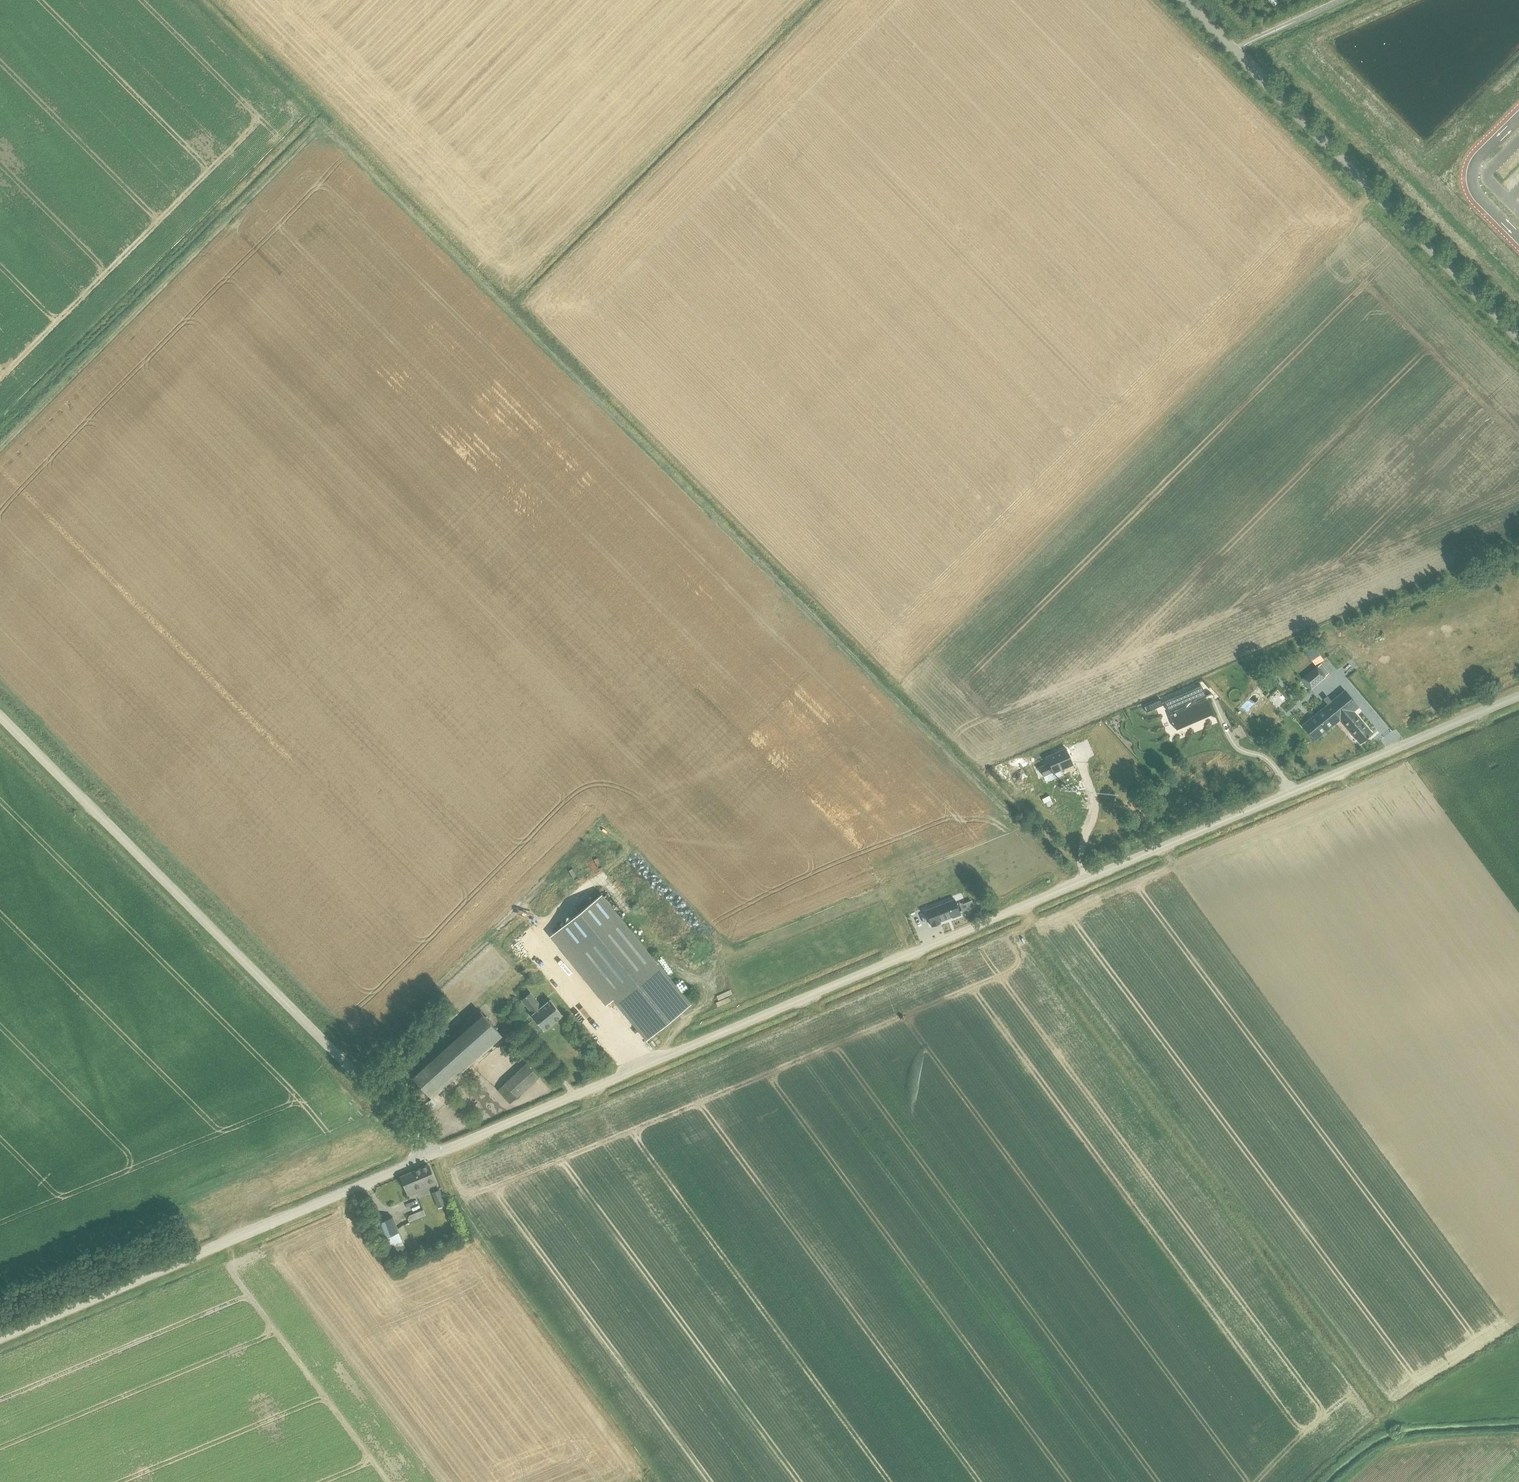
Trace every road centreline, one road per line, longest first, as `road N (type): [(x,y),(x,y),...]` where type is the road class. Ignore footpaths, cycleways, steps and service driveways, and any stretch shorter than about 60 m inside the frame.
road 1 (unclassified): [(429,1156),(1518,695)]
road 2 (unclassified): [(429,1156),(0,716)]
road 3 (unclassified): [(1518,336),(1183,0)]
road 4 (unclassified): [(0,1337),(429,1156)]

